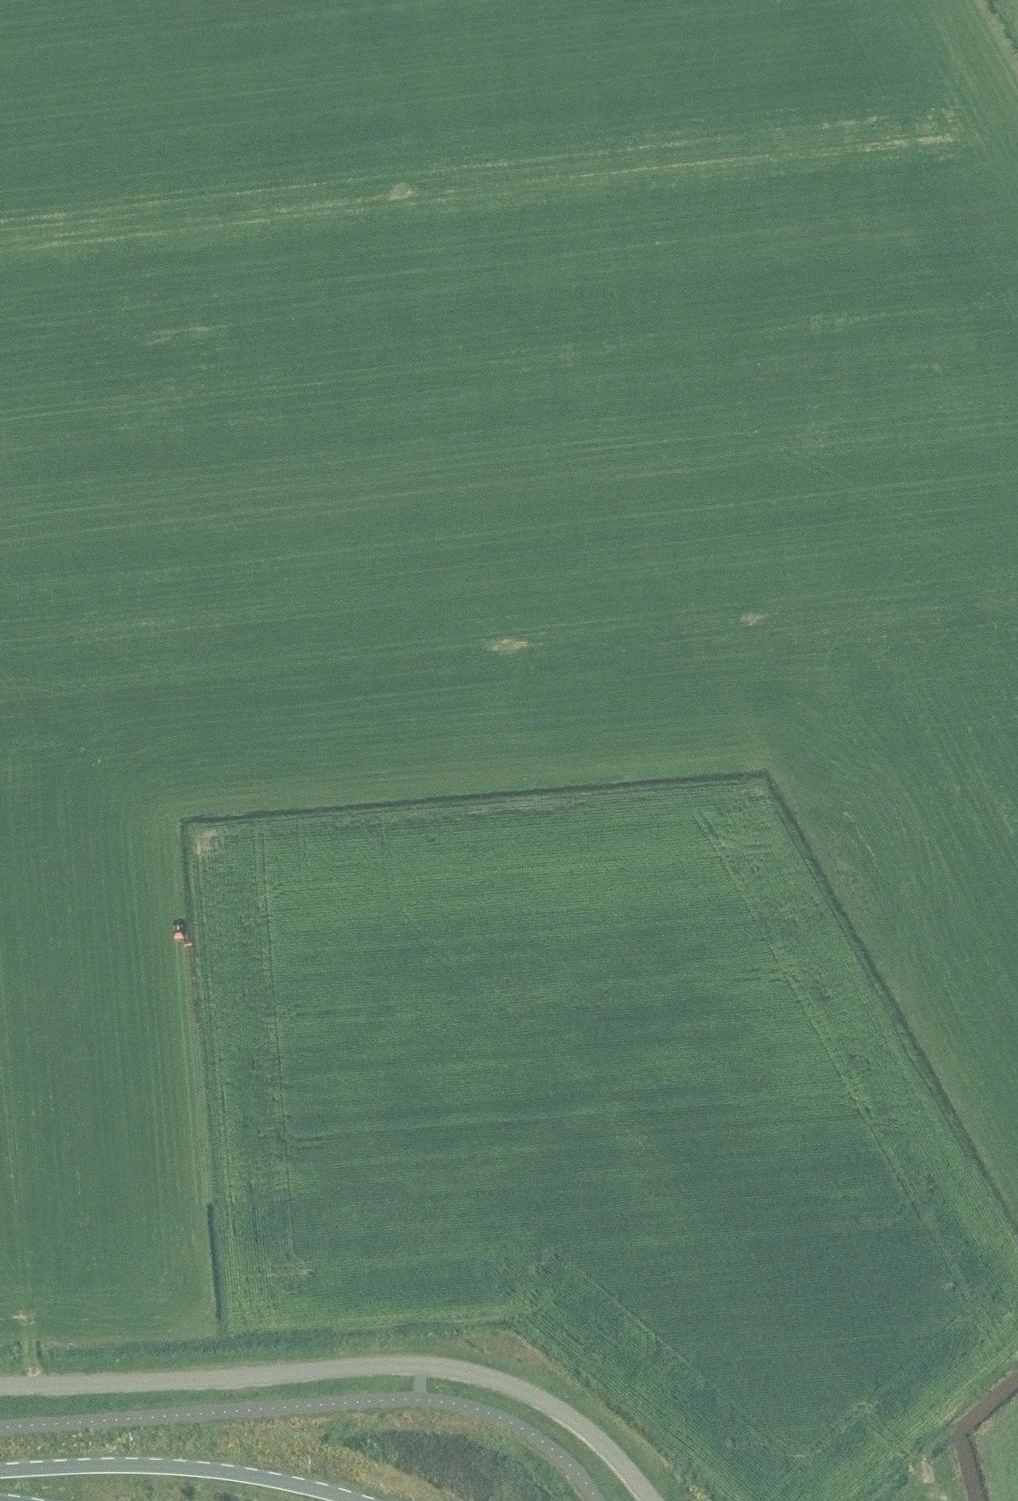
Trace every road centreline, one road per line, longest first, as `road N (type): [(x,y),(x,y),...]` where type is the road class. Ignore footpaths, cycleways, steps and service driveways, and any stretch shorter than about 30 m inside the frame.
road 1 (unclassified): [(653,1500),(577,1420),(470,1370),(393,1363),(0,1384)]
road 2 (primary): [(358,1500),(238,1473),(0,1472)]

